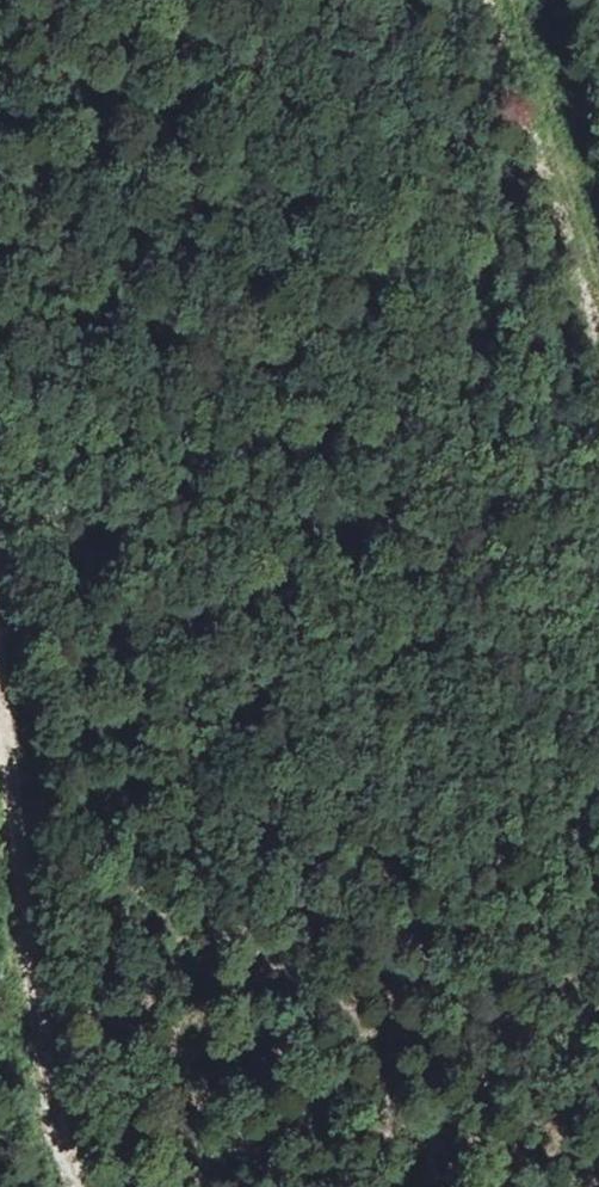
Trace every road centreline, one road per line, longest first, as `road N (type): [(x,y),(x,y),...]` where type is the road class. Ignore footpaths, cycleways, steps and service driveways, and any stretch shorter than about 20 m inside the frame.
road 1 (track): [(74,1186),(0,682)]
road 2 (track): [(598,200),(551,0)]

